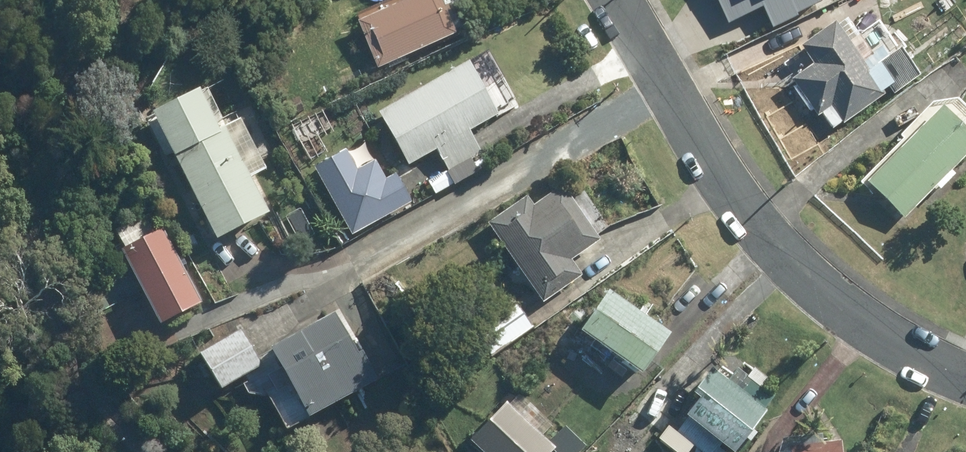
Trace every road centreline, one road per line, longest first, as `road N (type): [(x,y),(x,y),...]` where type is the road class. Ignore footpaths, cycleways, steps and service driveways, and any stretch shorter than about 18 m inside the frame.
road 1 (residential): [(612,0),(783,256),(845,310),(919,358),(965,377)]

